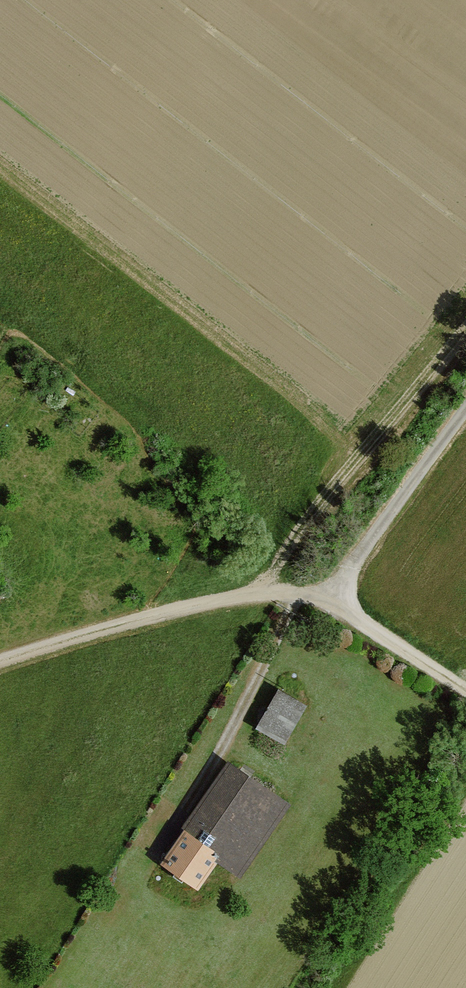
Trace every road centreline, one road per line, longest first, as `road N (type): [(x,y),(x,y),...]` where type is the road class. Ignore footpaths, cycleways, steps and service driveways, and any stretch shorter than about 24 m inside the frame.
road 1 (track): [(0,658),(218,601),(323,599),(465,412)]
road 2 (track): [(267,596),(286,548),(271,515),(0,310)]
road 3 (track): [(286,548),(328,477),(465,310)]
road 4 (track): [(323,599),(465,695)]

